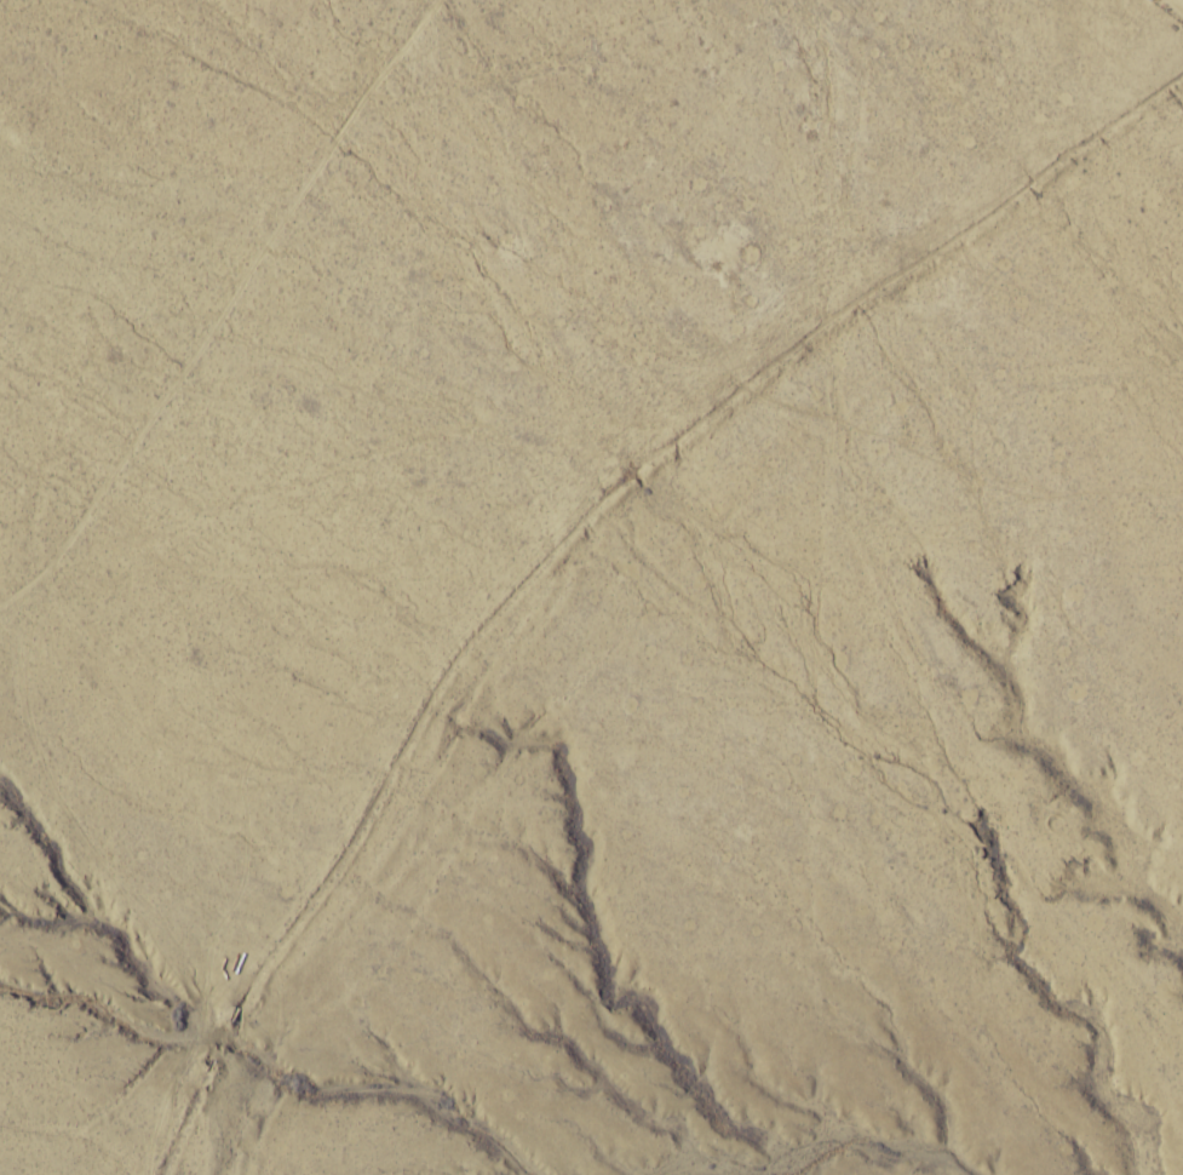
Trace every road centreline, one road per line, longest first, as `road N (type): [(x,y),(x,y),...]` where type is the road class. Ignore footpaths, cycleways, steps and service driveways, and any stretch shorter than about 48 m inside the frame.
road 1 (track): [(494,0),(423,137),(0,691)]

